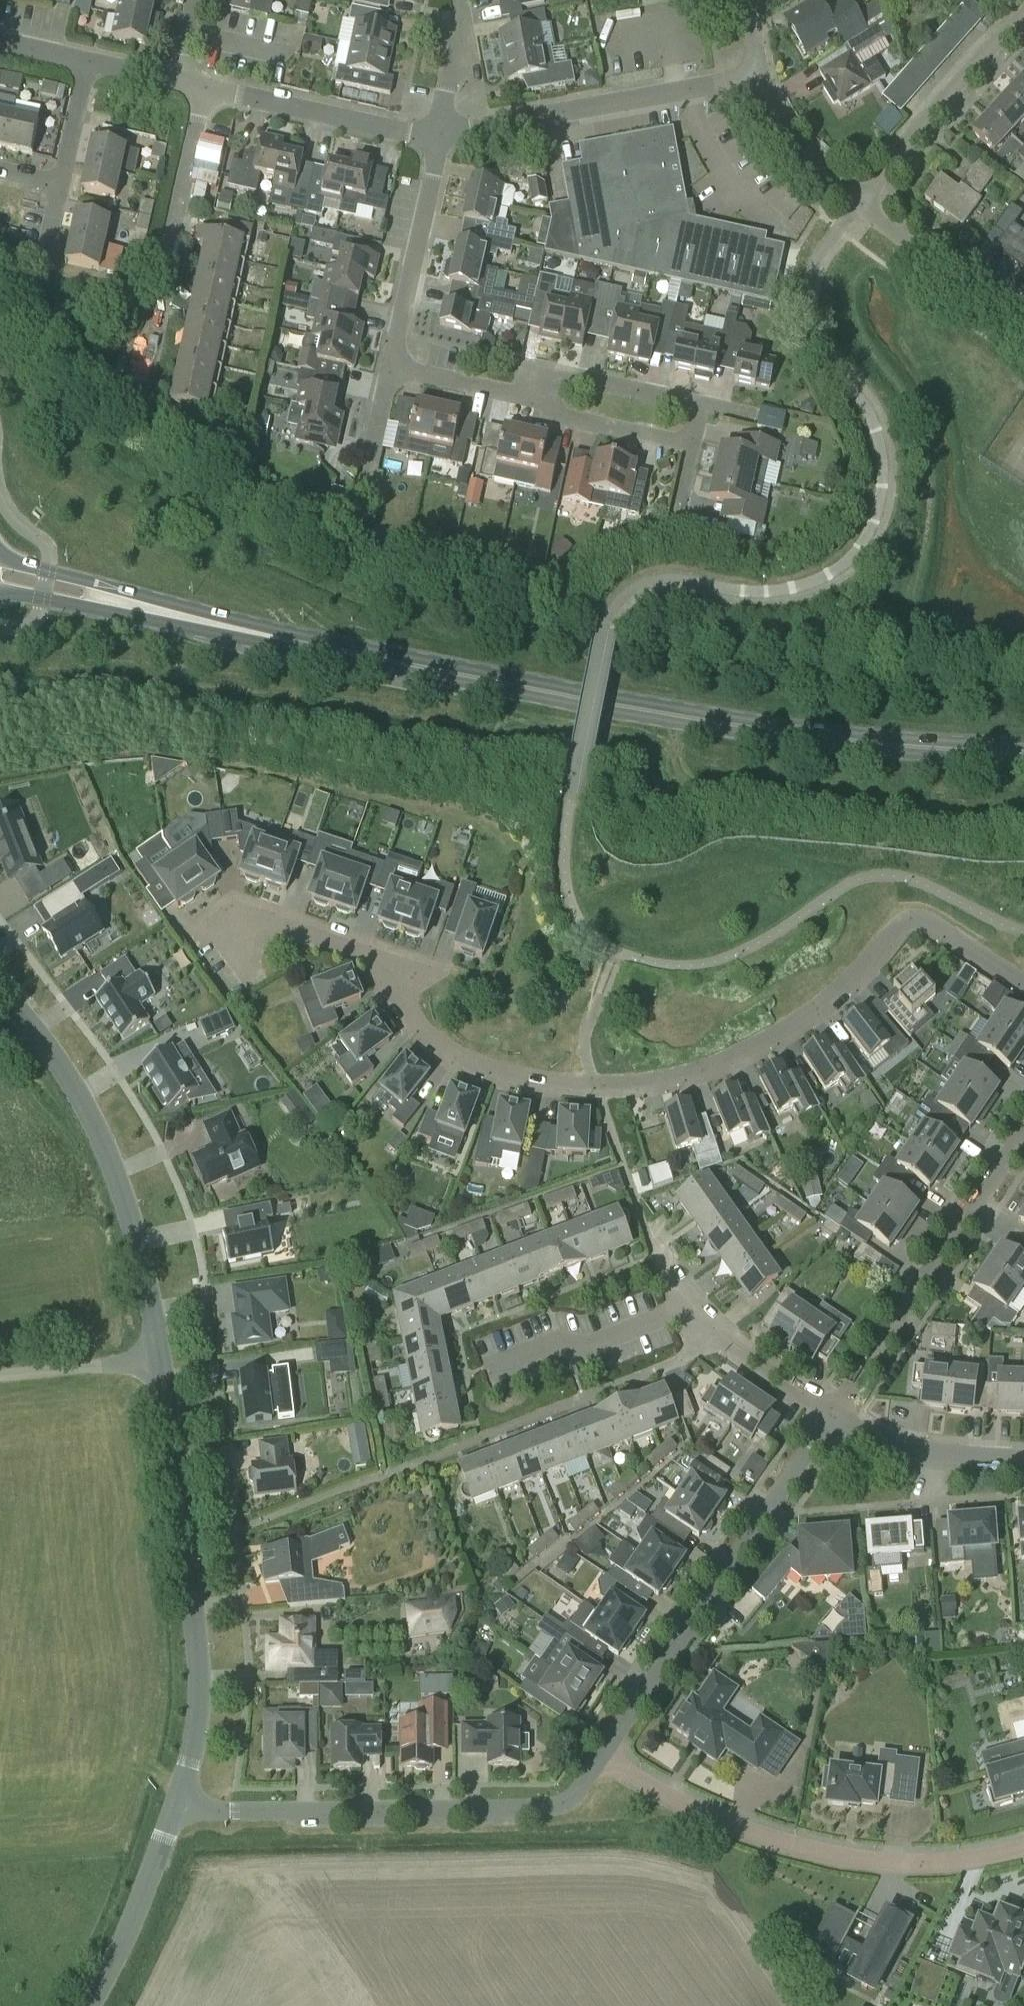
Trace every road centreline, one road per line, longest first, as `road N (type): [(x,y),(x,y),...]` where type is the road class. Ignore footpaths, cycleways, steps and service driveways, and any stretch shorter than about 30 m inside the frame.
road 1 (primary): [(0,577),(720,726),(1023,755)]
road 2 (residential): [(1023,985),(928,922),(908,919),(824,1000),(764,1037),(699,1070),(594,1084),(511,1077),(440,1052),(412,1022),(384,963),(273,920),(236,936)]
road 3 (unclassified): [(180,1805),(199,1732),(200,1670),(160,1356)]
road 4 (residential): [(180,1805),(542,1811),(570,1801),(603,1758)]
road 5 (residential): [(1023,1848),(931,1862),(831,1858),(688,1809),(603,1758)]
road 6 (residential): [(603,1758),(832,1415)]
road 7 (unclassified): [(160,1356),(111,1157),(77,1093),(0,992)]
road 8 (residential): [(1023,1131),(832,1415)]
road 9 (residential): [(760,75),(441,137)]
road 10 (residential): [(141,368),(206,90)]
road 11 (residential): [(862,198),(1023,19)]
road 12 (residential): [(441,137),(206,90)]
road 13 (residential): [(390,368),(441,137)]
road 14 (unclassified): [(95,2005),(180,1805)]
road 15 (residential): [(1023,316),(862,198)]
road 16 (residential): [(1023,1457),(925,1449),(832,1415)]
road 17 (residential): [(832,1415),(680,1313)]
road 18 (residential): [(700,408),(564,381),(542,400)]
road 19 (residential): [(692,448),(556,420),(542,400)]
road 20 (residential): [(862,198),(779,119),(760,75)]
road 21 (unclassified): [(160,1356),(0,1373)]
road 22 (residential): [(542,400),(390,368)]
road 23 (residential): [(441,137),(461,0)]
road 24 (residential): [(61,186),(89,61)]

